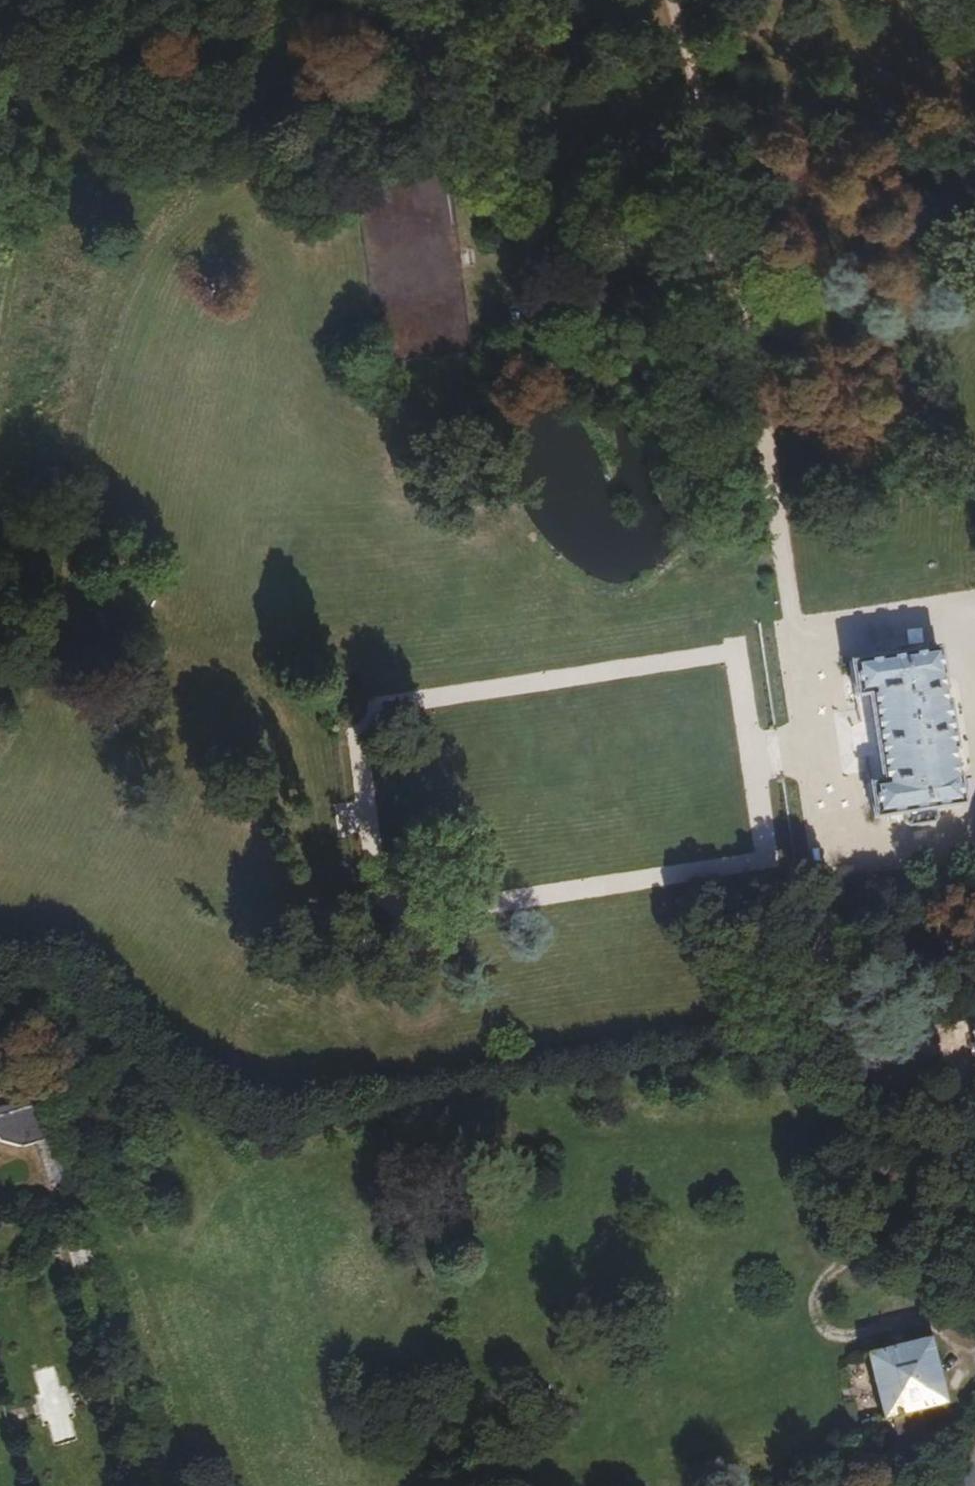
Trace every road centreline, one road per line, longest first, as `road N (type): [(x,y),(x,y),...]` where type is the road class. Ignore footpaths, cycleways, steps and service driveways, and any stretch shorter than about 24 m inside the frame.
road 1 (track): [(787,615),(731,258),(662,0)]

